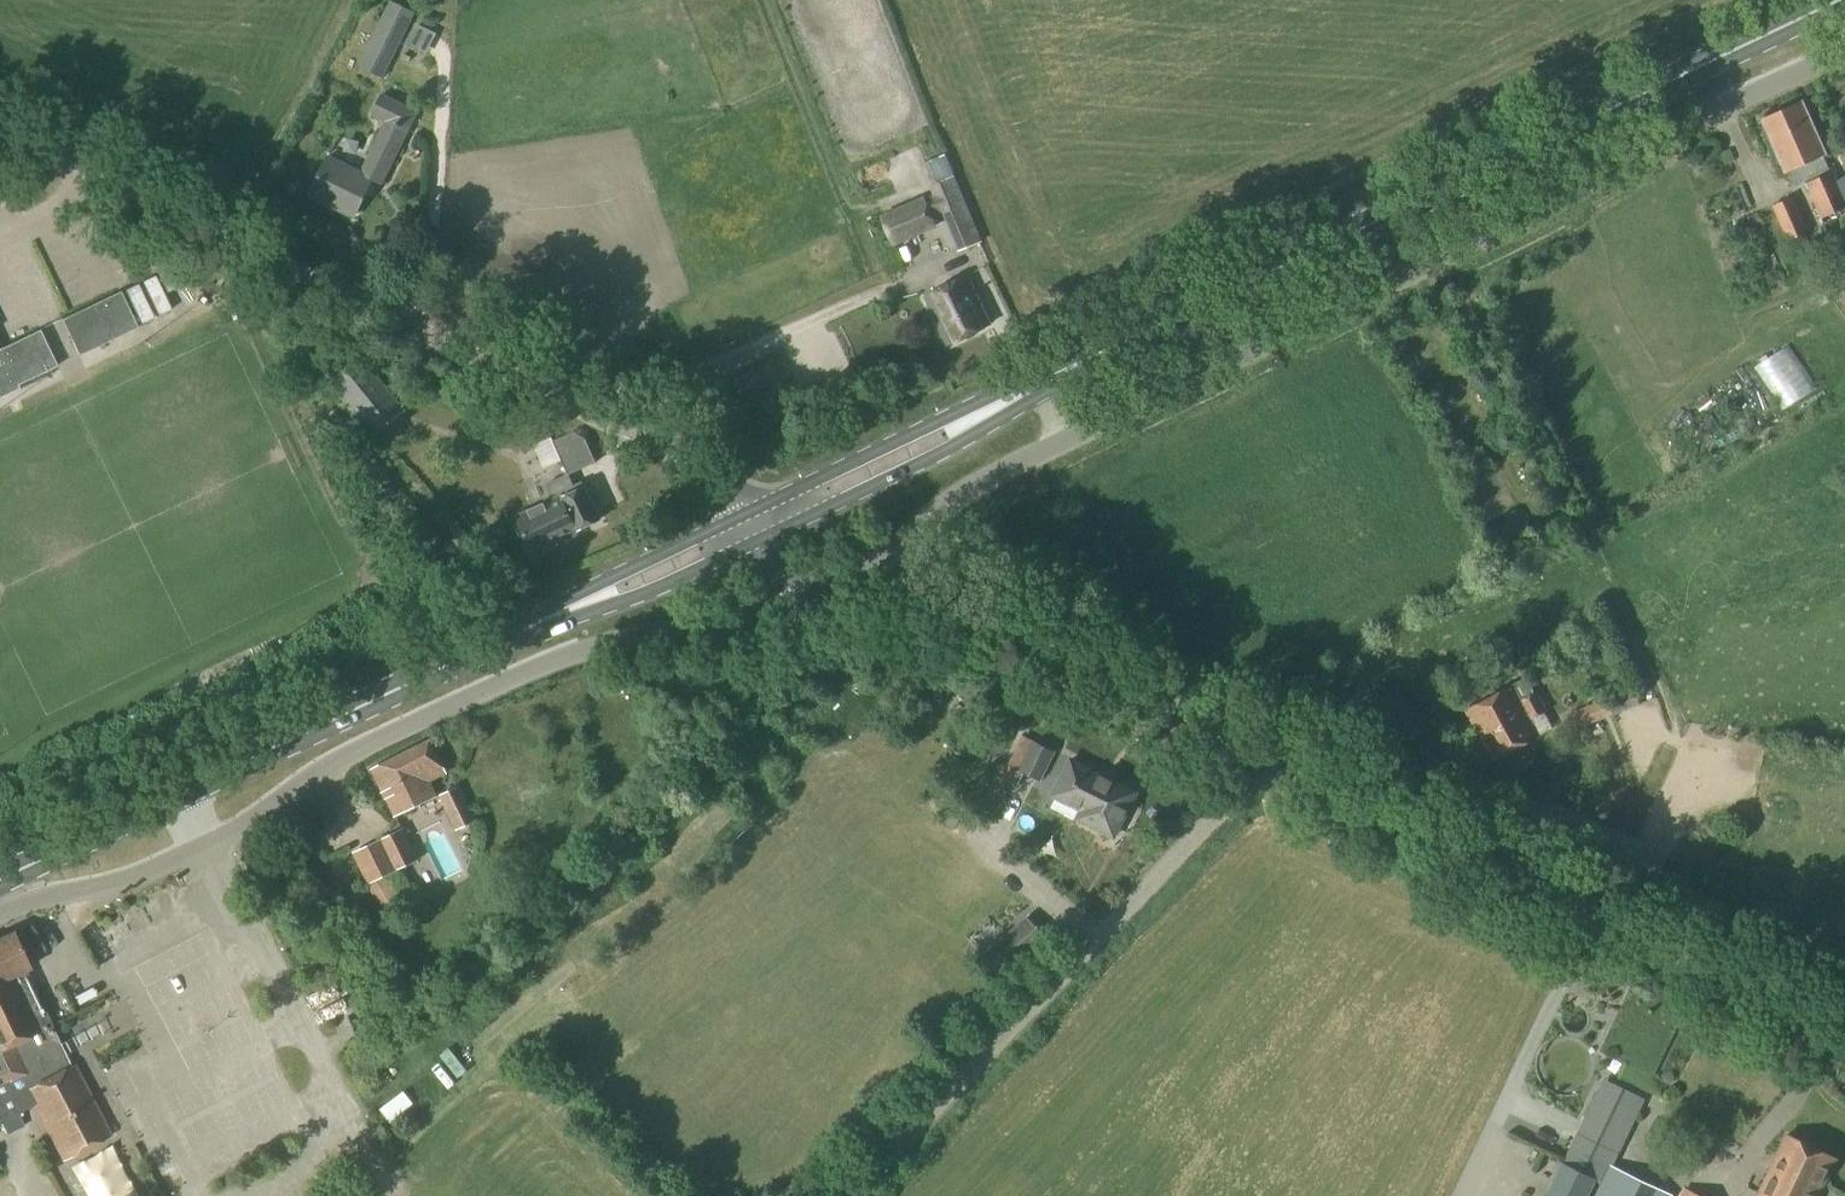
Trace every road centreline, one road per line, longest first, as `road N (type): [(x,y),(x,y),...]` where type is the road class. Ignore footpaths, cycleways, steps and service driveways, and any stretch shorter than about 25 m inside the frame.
road 1 (primary): [(755,526),(1836,0)]
road 2 (unclassified): [(882,560),(976,484),(1844,52)]
road 3 (unclassified): [(0,916),(44,897),(139,879),(209,849),(337,760),(566,655),(742,627),(804,597)]
road 4 (unclassified): [(755,526),(693,468),(0,122)]
road 5 (primary): [(0,878),(755,526)]
road 6 (unclassified): [(1844,1034),(1272,752)]
road 7 (unclassified): [(851,1195),(1272,752)]
road 8 (unclassified): [(1272,752),(882,560)]

